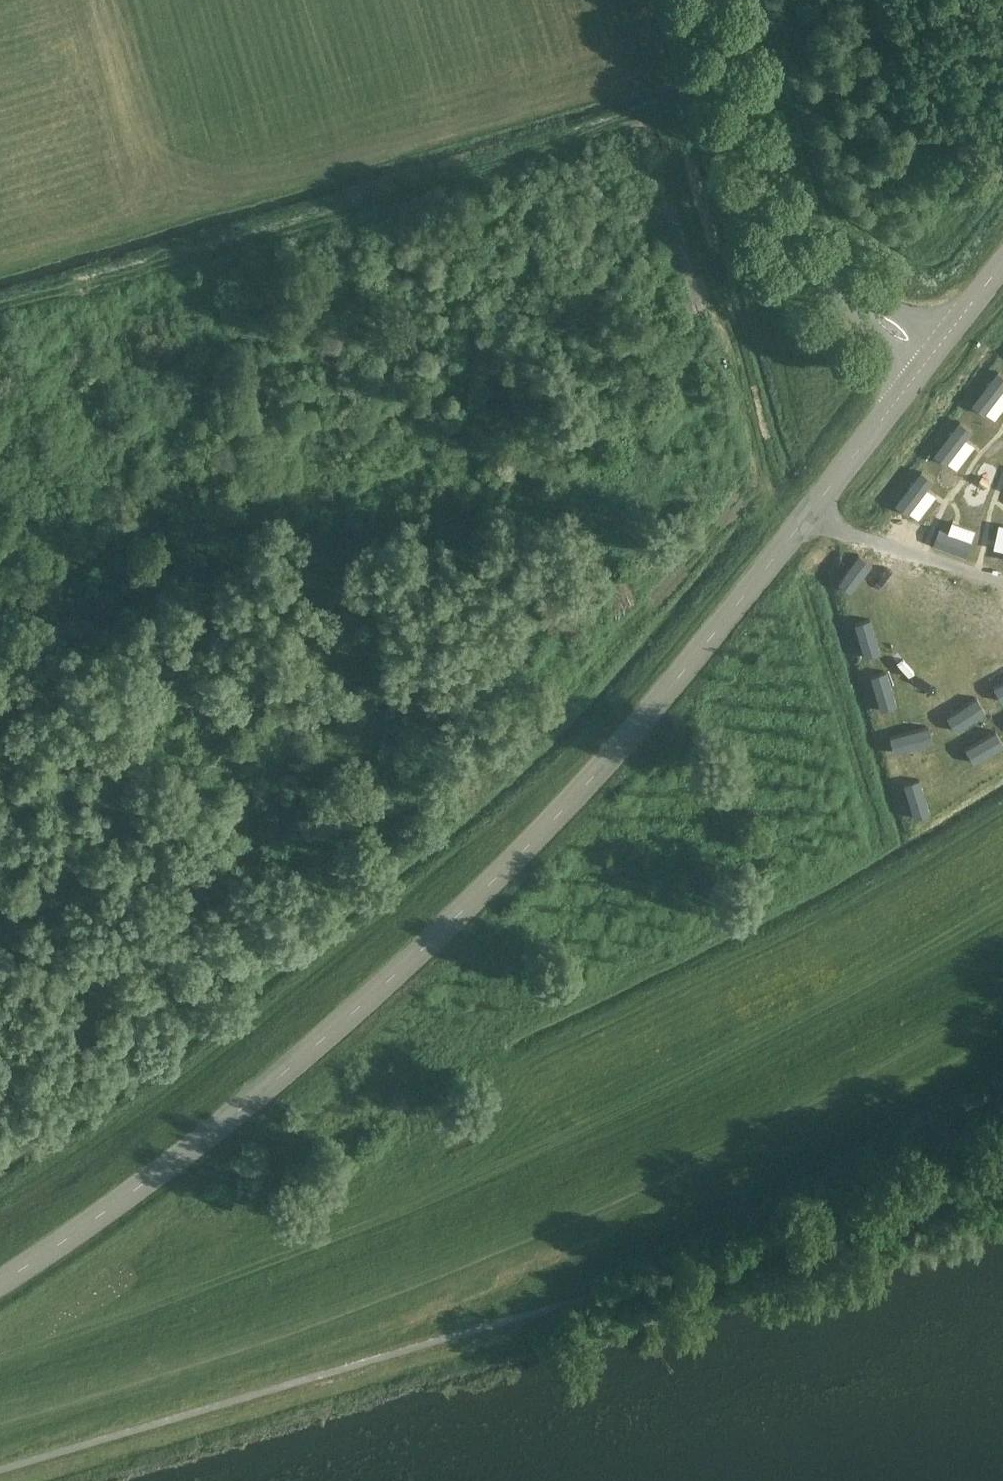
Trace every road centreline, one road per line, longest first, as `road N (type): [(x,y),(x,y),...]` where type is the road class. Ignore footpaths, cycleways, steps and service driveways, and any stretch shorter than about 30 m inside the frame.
road 1 (unclassified): [(0,1282),(200,1140),(328,1036),(550,825),(931,352)]
road 2 (unclassified): [(931,352),(809,264),(762,199),(703,0)]

